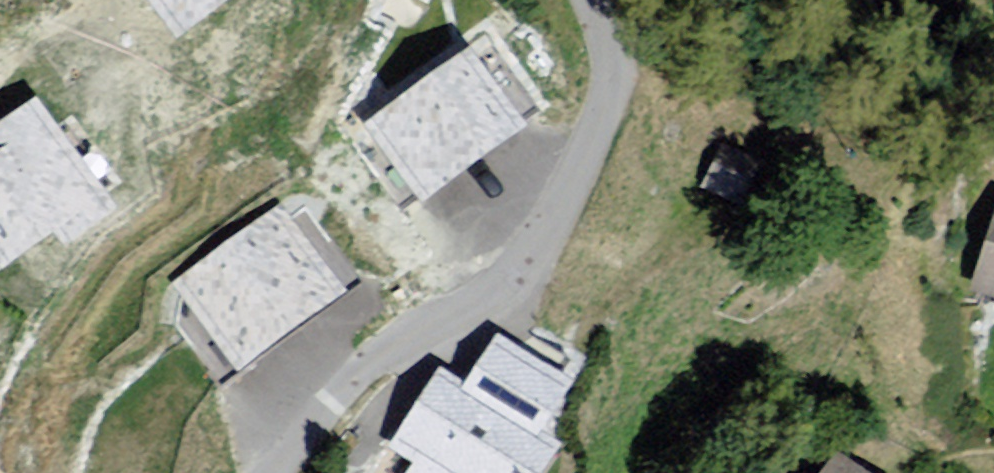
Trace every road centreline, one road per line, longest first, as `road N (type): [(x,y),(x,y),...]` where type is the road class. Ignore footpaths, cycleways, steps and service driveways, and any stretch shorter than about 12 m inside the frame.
road 1 (residential): [(590,0),(612,73),(594,142),(530,257),(473,305),(397,340),(331,402),(275,472)]

